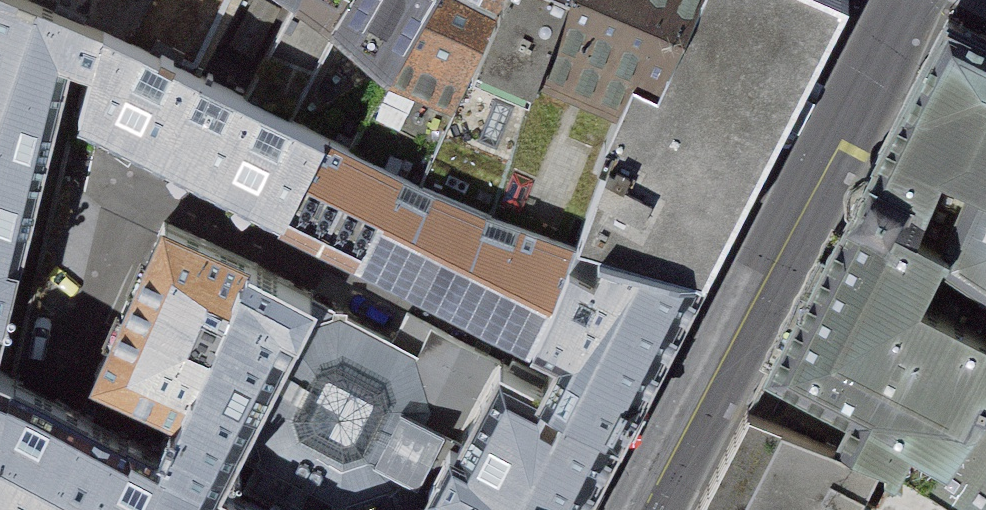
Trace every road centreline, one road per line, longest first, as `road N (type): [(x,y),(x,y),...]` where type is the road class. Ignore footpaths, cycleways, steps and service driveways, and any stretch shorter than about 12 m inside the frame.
road 1 (residential): [(915,0),(655,509)]

